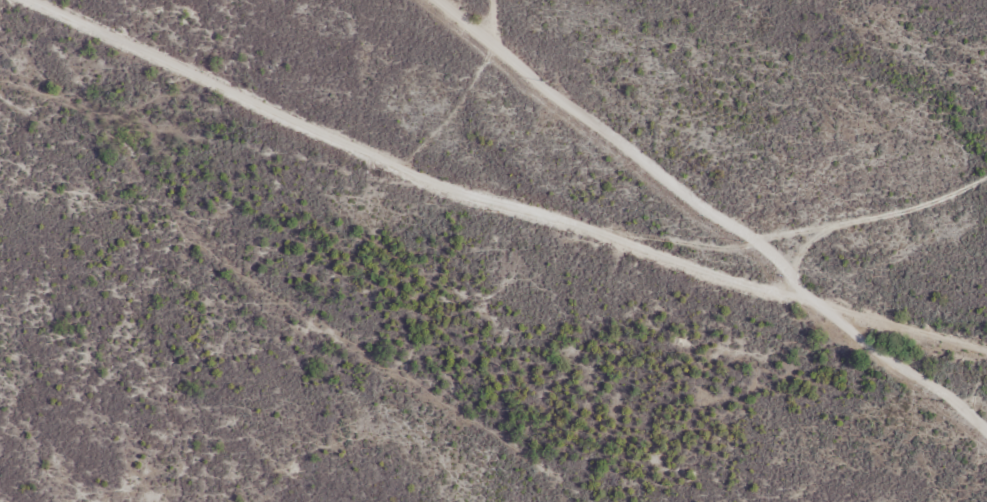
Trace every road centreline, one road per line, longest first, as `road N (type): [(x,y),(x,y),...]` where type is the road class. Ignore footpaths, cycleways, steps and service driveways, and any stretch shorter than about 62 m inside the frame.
road 1 (residential): [(0,84),(154,127),(516,205),(721,274),(986,348)]
road 2 (residential): [(594,501),(435,389),(284,299),(147,186),(0,90)]
road 3 (residential): [(49,0),(447,190)]
road 4 (residential): [(605,234),(731,245),(986,180)]

